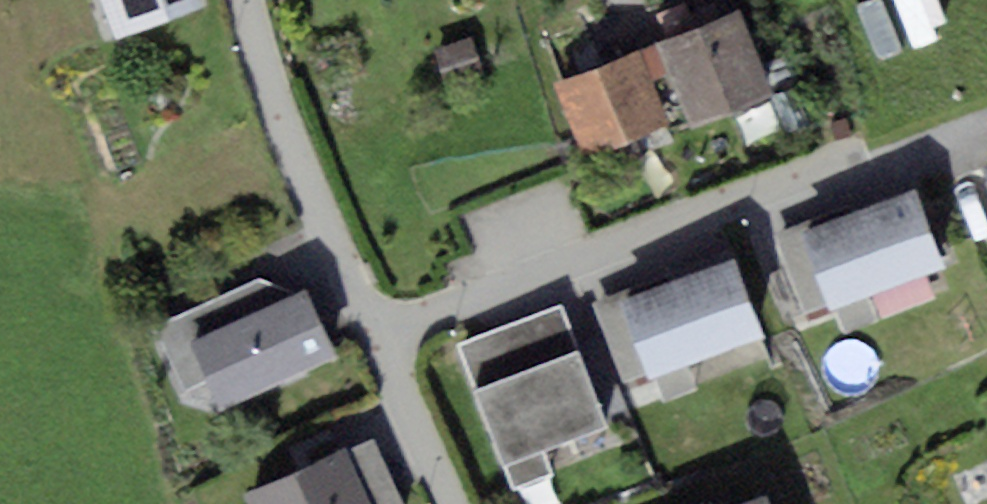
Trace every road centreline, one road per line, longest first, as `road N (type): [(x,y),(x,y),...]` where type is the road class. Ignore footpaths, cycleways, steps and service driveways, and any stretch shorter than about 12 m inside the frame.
road 1 (residential): [(452,503),(282,119),(246,0)]

